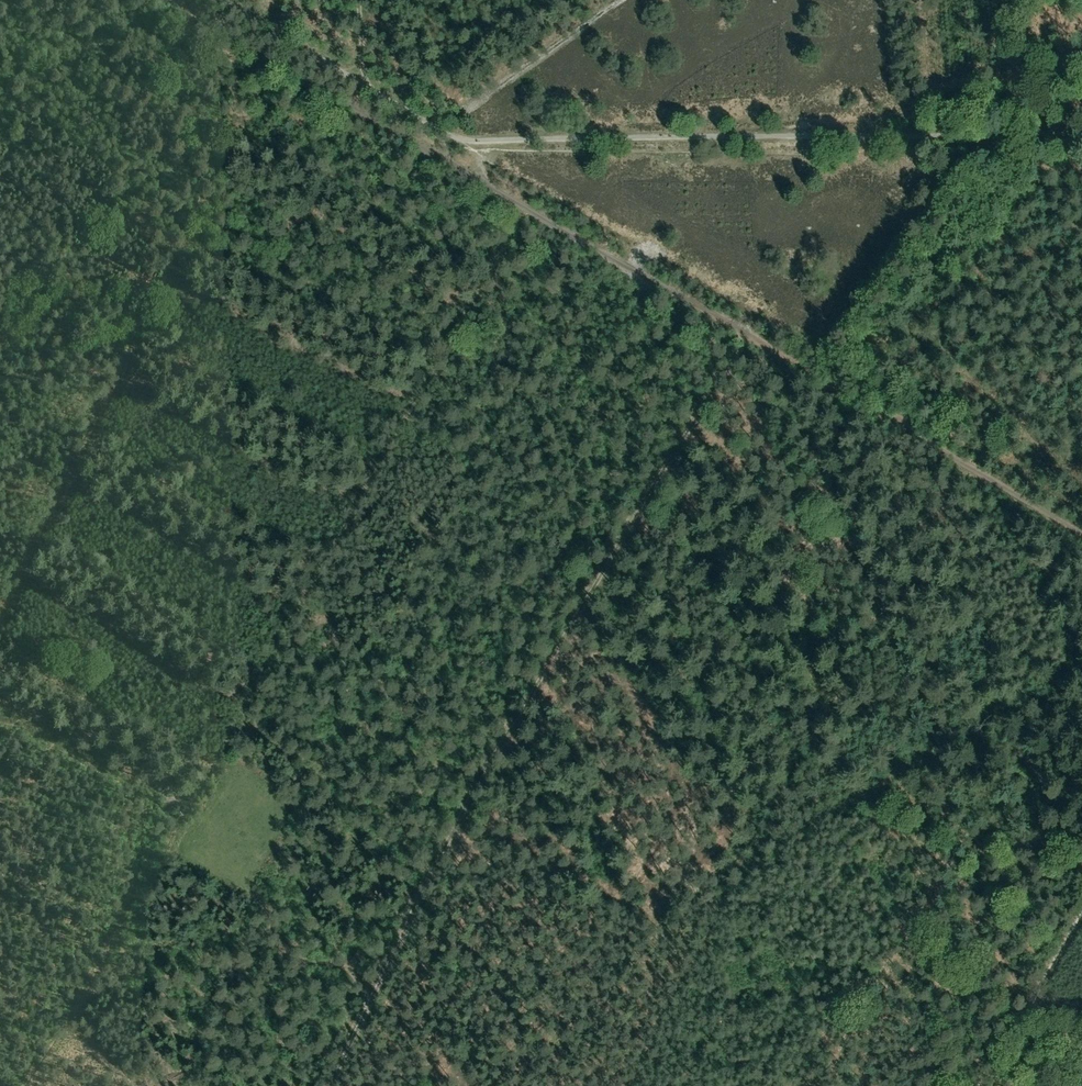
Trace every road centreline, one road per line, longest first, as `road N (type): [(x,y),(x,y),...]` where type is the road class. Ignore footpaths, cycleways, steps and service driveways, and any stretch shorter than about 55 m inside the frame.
road 1 (track): [(1081,535),(482,181)]
road 2 (track): [(175,0),(482,181)]
road 3 (track): [(425,150),(620,0)]

